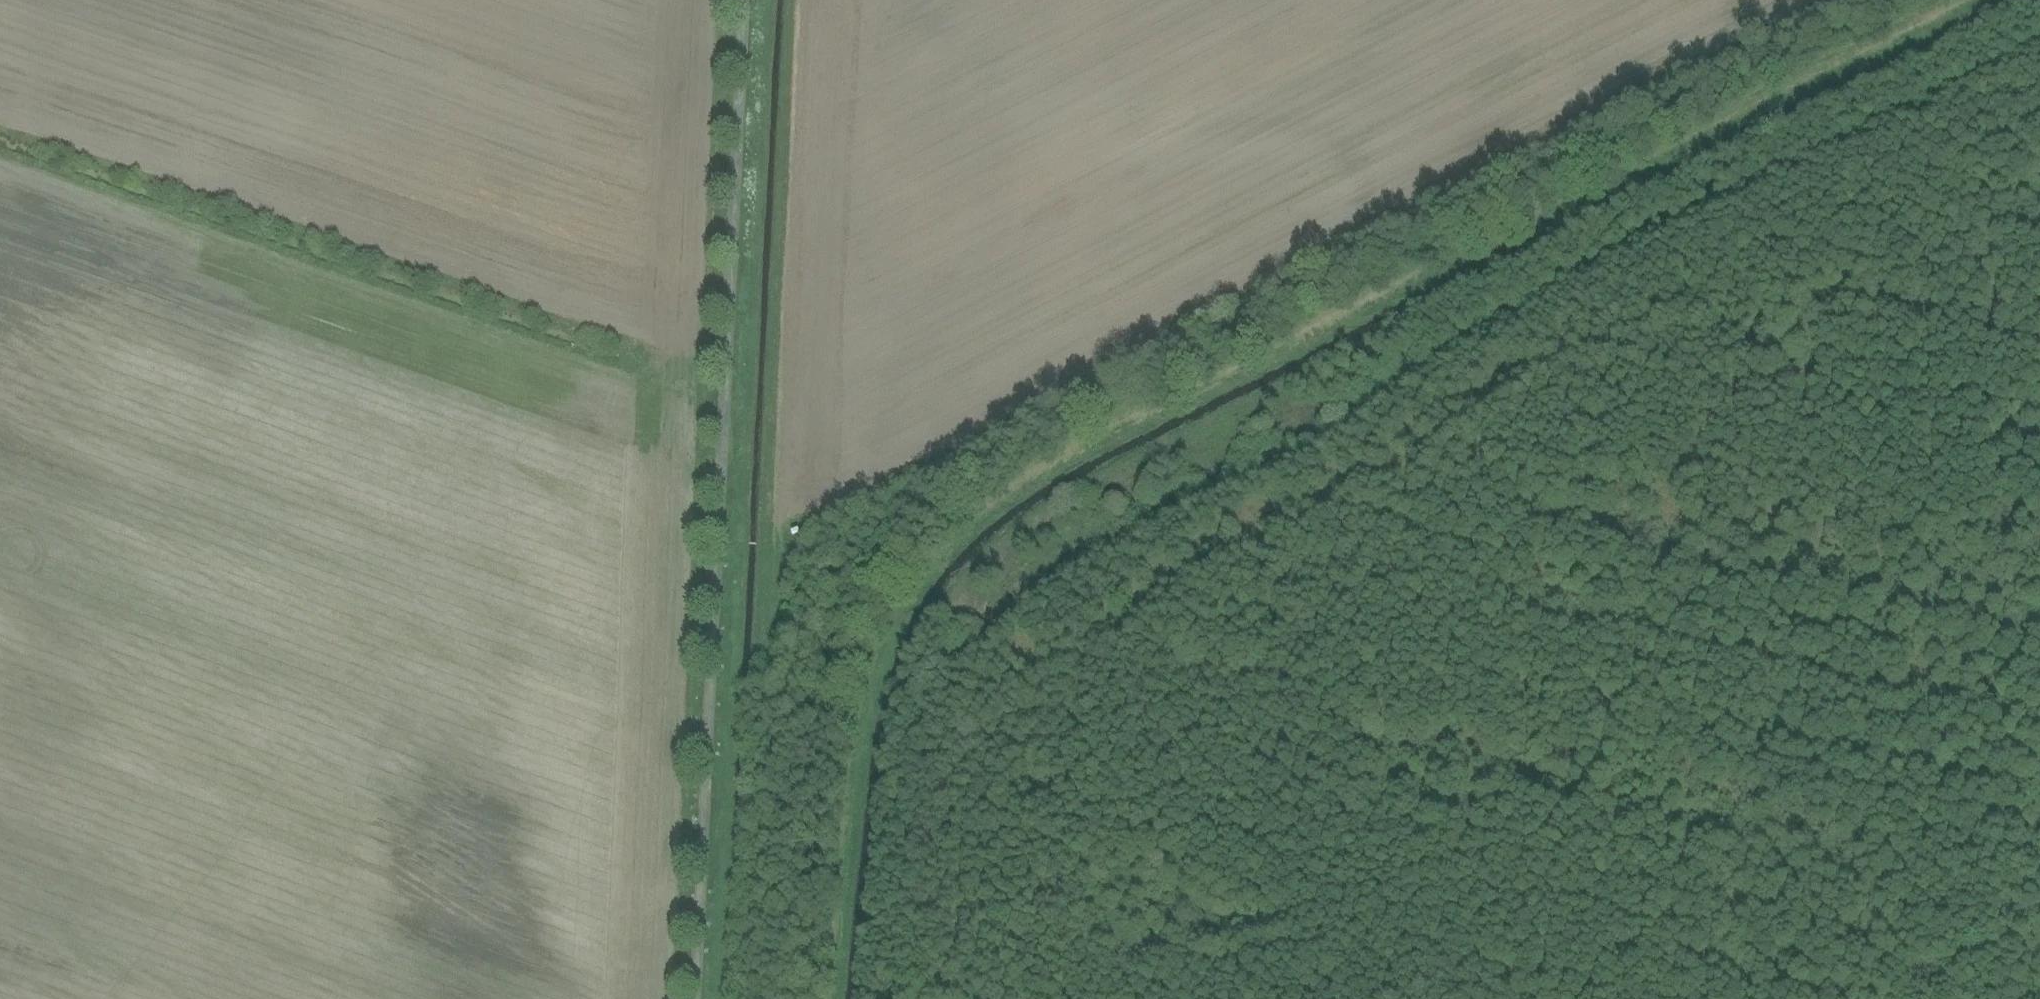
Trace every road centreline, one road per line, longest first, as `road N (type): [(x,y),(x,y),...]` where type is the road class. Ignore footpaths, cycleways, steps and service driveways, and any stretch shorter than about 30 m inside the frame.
road 1 (track): [(1954,0),(1024,460),(954,521),(887,621),(866,678),(832,998)]
road 2 (unclassified): [(747,0),(703,998)]

